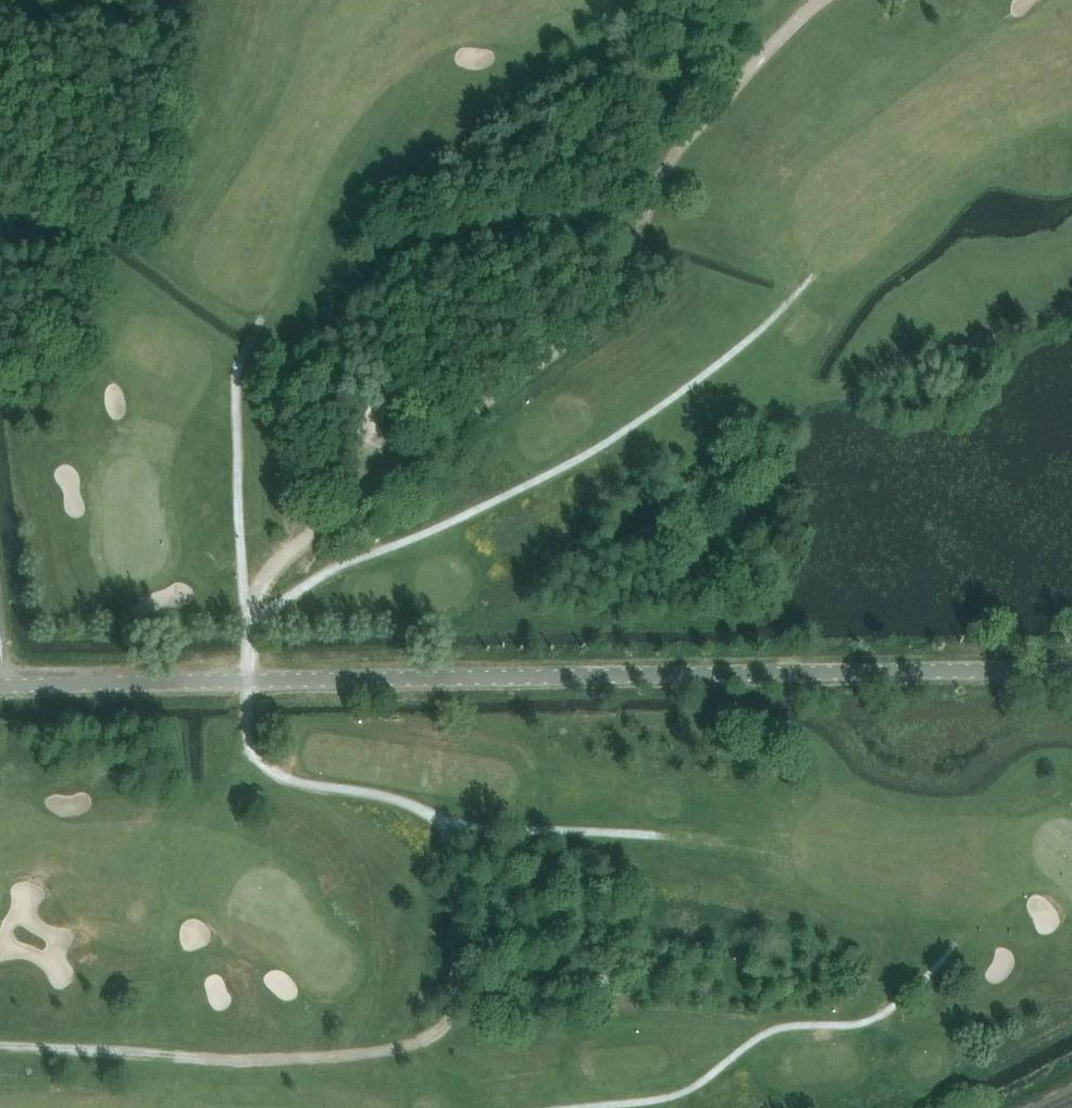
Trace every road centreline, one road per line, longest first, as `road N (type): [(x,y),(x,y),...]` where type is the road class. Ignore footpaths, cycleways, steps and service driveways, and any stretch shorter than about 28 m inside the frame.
road 1 (track): [(0,1046),(309,1059),(404,1048),(446,1024),(456,999),(457,885),(448,829),(408,804),(302,785),(262,762),(249,732),(248,625),(258,593),(364,492),(588,322),(625,269),(680,150),(825,0)]
road 2 (unclassified): [(3,688),(1071,673)]
road 3 (track): [(814,276),(716,368),(586,455),(343,565),(248,625),(236,377),(260,319)]
road 4 (track): [(585,1107),(682,1094),(772,1029),(868,1022),(905,998),(954,946)]
road 5 (track): [(448,829),(657,837)]

